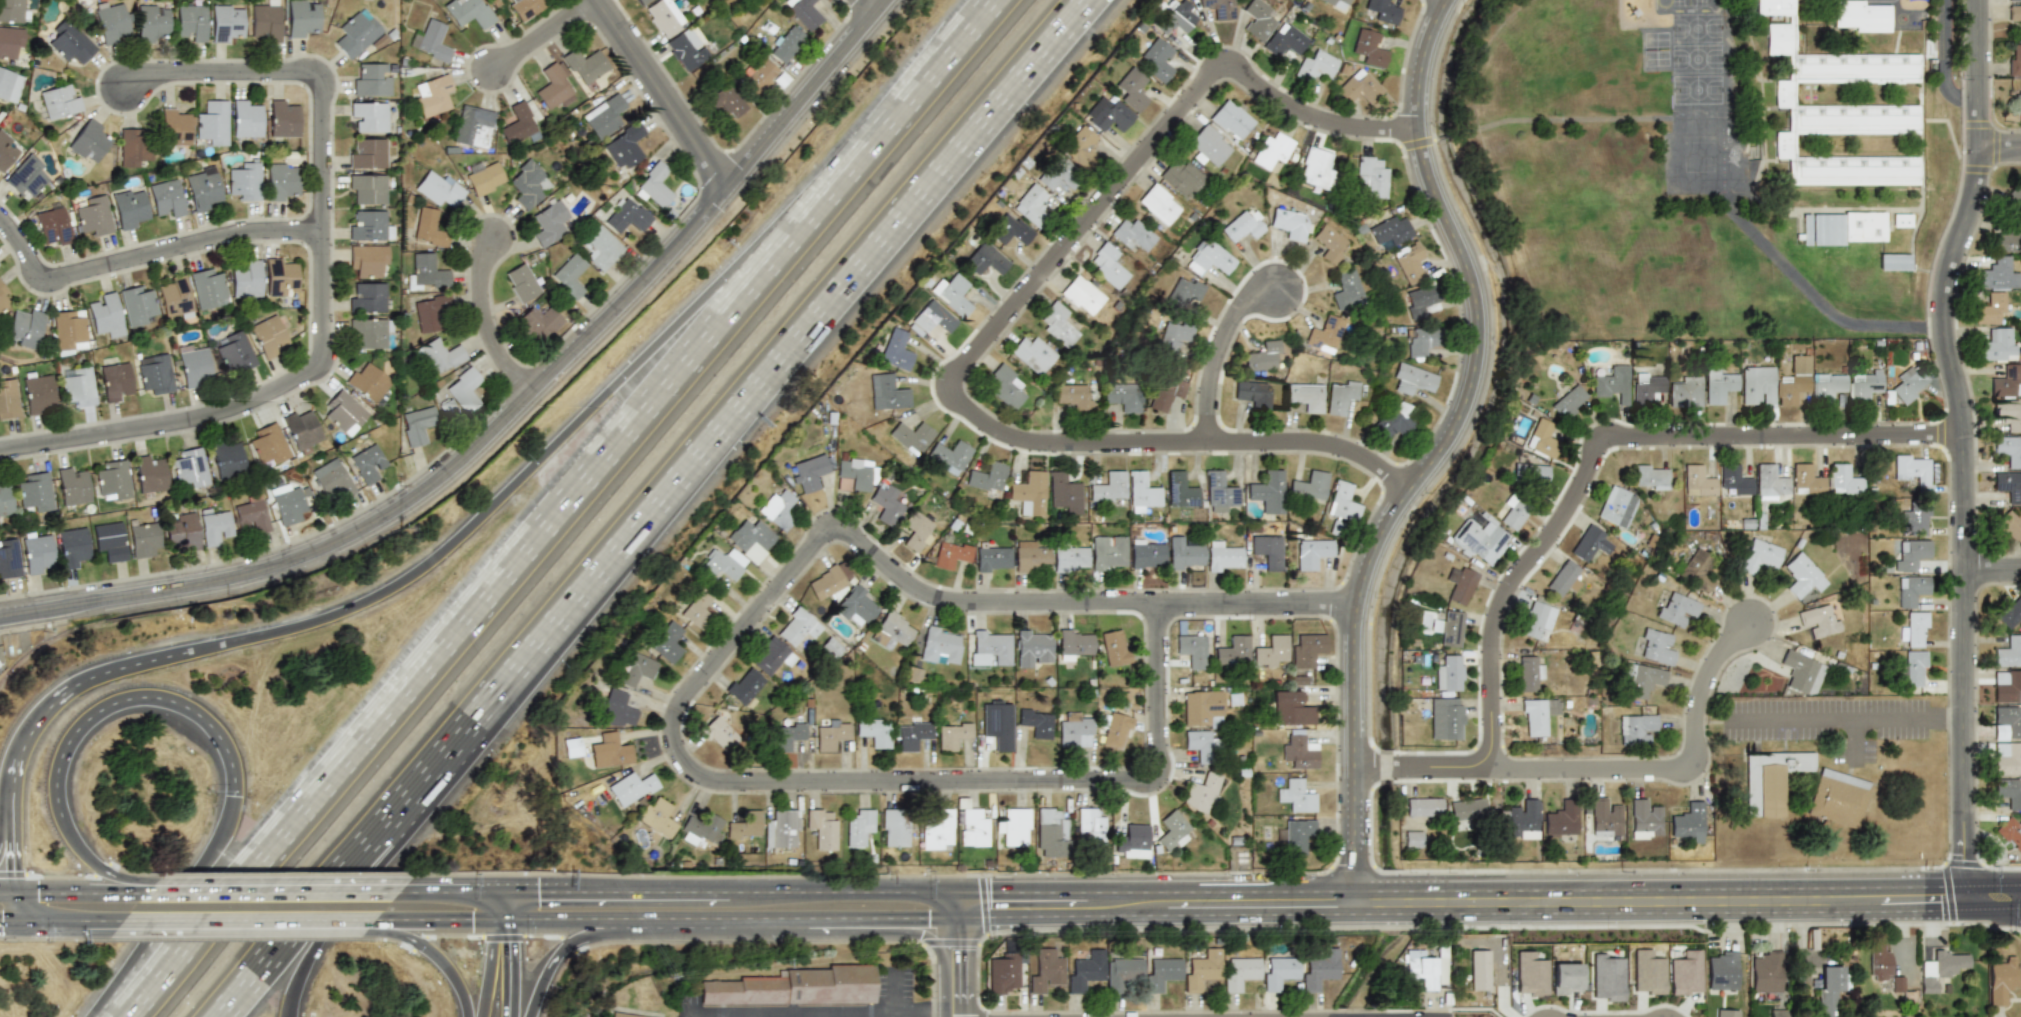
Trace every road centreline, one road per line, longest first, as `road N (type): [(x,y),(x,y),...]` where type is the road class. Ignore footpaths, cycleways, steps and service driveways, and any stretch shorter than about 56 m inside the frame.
road 1 (motorway): [(224,1016),(1094,0)]
road 2 (motorway): [(871,144),(124,1016)]
road 3 (residential): [(1415,123),(1394,132),(1335,127),(1295,111),(1237,64),(959,386),(959,398),(989,428),(1031,447),(1329,449),(1363,457),(1408,485)]
road 4 (secondary): [(2020,884),(959,892)]
road 5 (secondary): [(983,918),(2020,908)]
road 6 (tertiary): [(1353,912),(1353,601),(1381,524),(1457,418),(1475,359),(1474,297),(1416,134),(1418,65),(1441,0)]
road 7 (residential): [(822,538),(687,708),(684,752),(714,784),(1147,780),(1158,758),(1154,603)]
road 8 (residential): [(1961,886),(1958,435),(1940,310),(1974,175),(1976,0)]
road 9 (tertiary): [(728,200),(542,403),(447,482),(379,525),(259,572),(0,614)]
road 10 (motorway): [(871,144),(467,534),(341,609),(186,647)]
road 11 (residential): [(1502,777),(1505,626),(1578,512),(1608,443),(1958,435)]
road 12 (residential): [(0,449),(231,410),(330,362),(332,73)]
road 13 (residential): [(822,538),(852,535),(941,602),(1353,601)]
road 14 (residential): [(0,201),(54,279),(239,235),(331,232)]
road 15 (residential): [(1502,777),(1712,774),(1711,697),(1732,657),(1761,628)]
road 16 (motorway): [(60,819),(60,761),(77,731),(109,706),(141,697),(187,706),(214,727),(232,755),(237,795)]
road 17 (motorway): [(289,1016),(297,990),(458,745)]
road 18 (secondary): [(514,921),(803,920)]
road 19 (motorway): [(186,647),(115,663),(55,699),(20,749),(8,827)]
road 20 (motorway): [(237,795),(204,875),(98,1016)]
road 21 (tertiary): [(898,0),(728,200)]
road 22 (secondary): [(126,922),(377,921)]
road 23 (secondary): [(400,893),(149,893)]
road 24 (tertiary): [(599,0),(709,158),(728,200)]
road 25 (secondary): [(727,893),(515,893)]
road 26 (residential): [(332,73),(192,72),(139,87)]
road 27 (motorway): [(992,0),(871,144)]
road 28 (secondary): [(912,892),(727,893)]
road 29 (residential): [(542,403),(502,350),(491,319),(490,268),(502,243)]
road 30 (residential): [(1220,450),(1221,386),(1235,340),(1254,312),(1280,298)]
road 31 (secondary): [(803,920),(960,919)]
road 32 (residential): [(1351,771),(1502,777)]
road 33 (motorway): [(529,1016),(563,955),(627,920)]
road 34 (secondary): [(149,893),(11,894)]
road 35 (motorway): [(377,921),(442,960),(469,1016)]
road 36 (motorway): [(149,893),(94,867),(60,819)]

